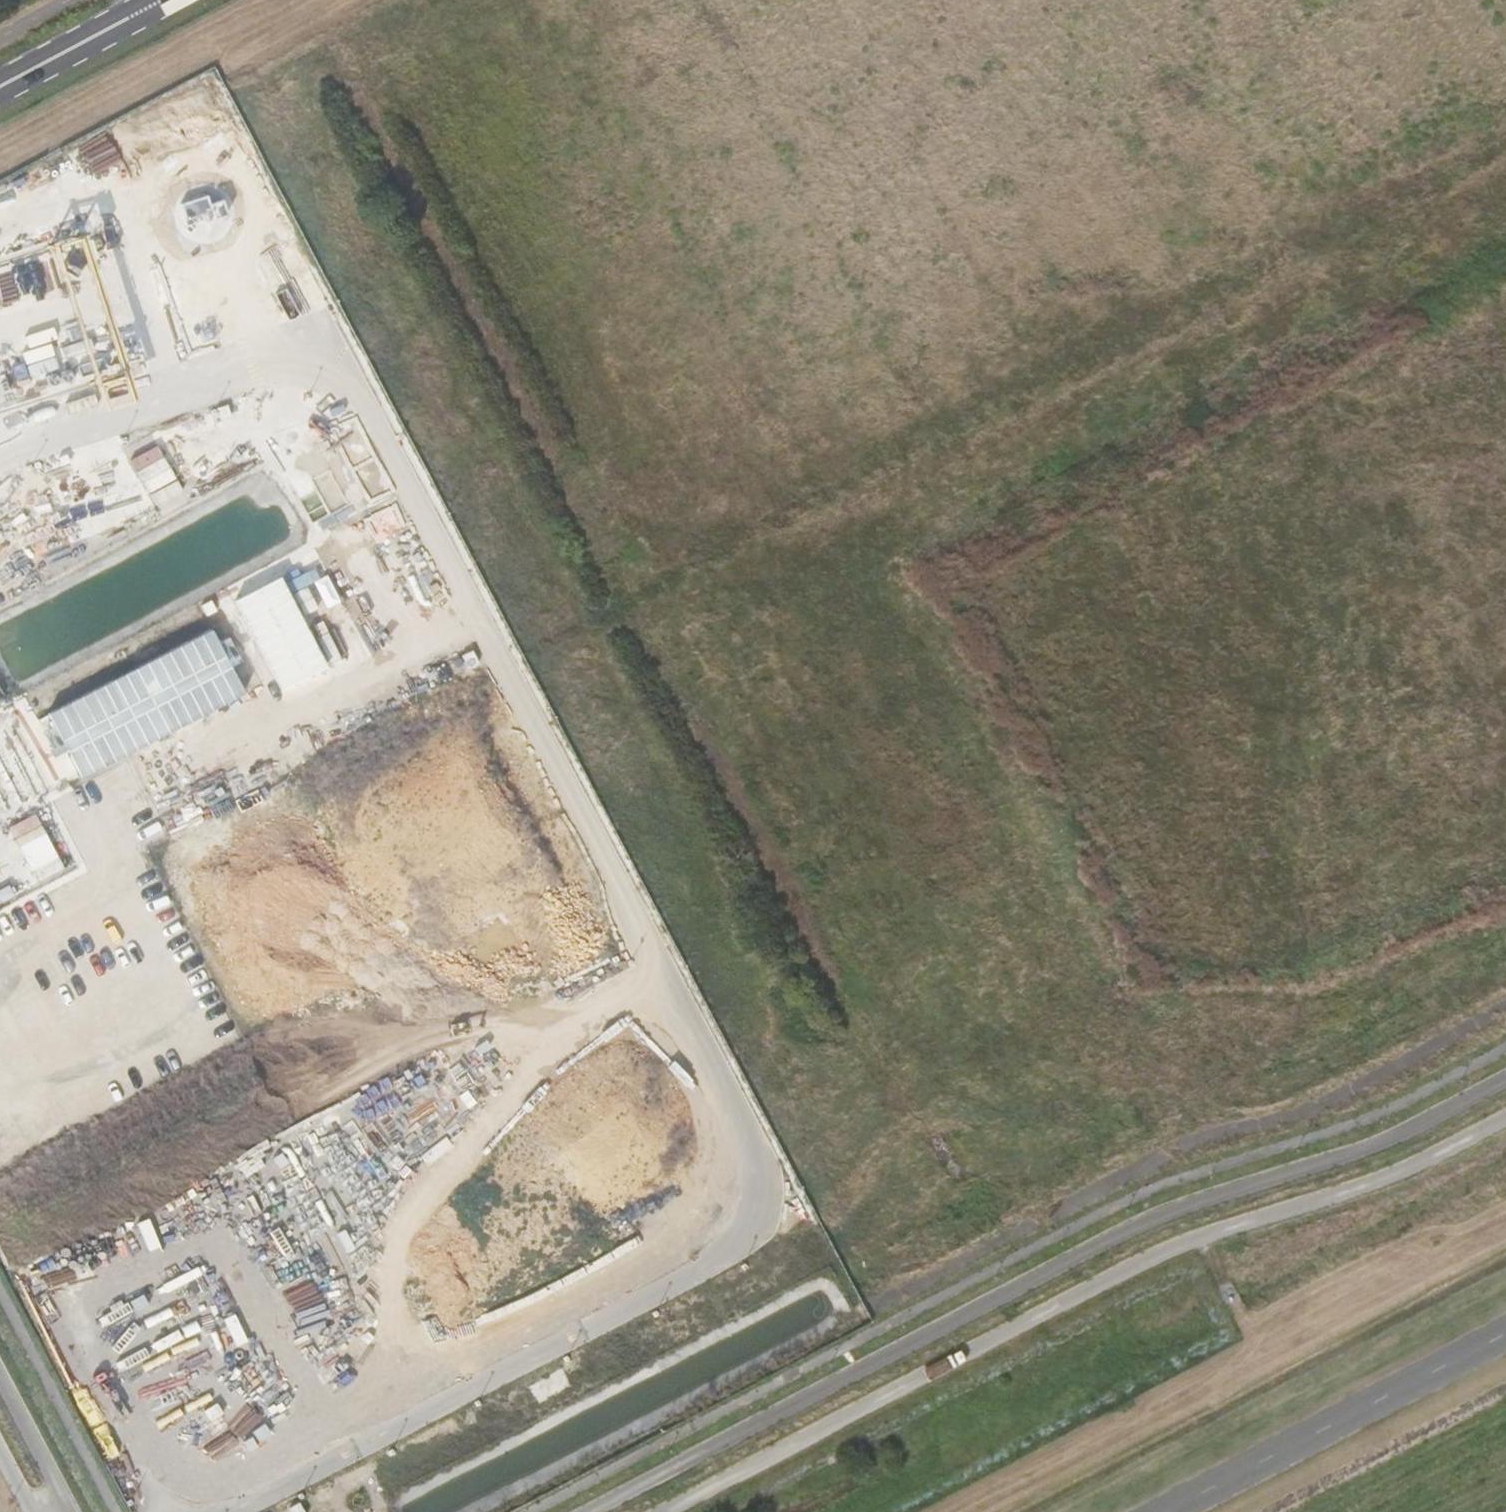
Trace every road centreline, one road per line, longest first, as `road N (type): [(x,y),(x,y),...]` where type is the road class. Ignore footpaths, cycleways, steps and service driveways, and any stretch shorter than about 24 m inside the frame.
road 1 (track): [(1505,1386),(1264,1511)]
road 2 (secondary): [(0,85),(160,0)]

